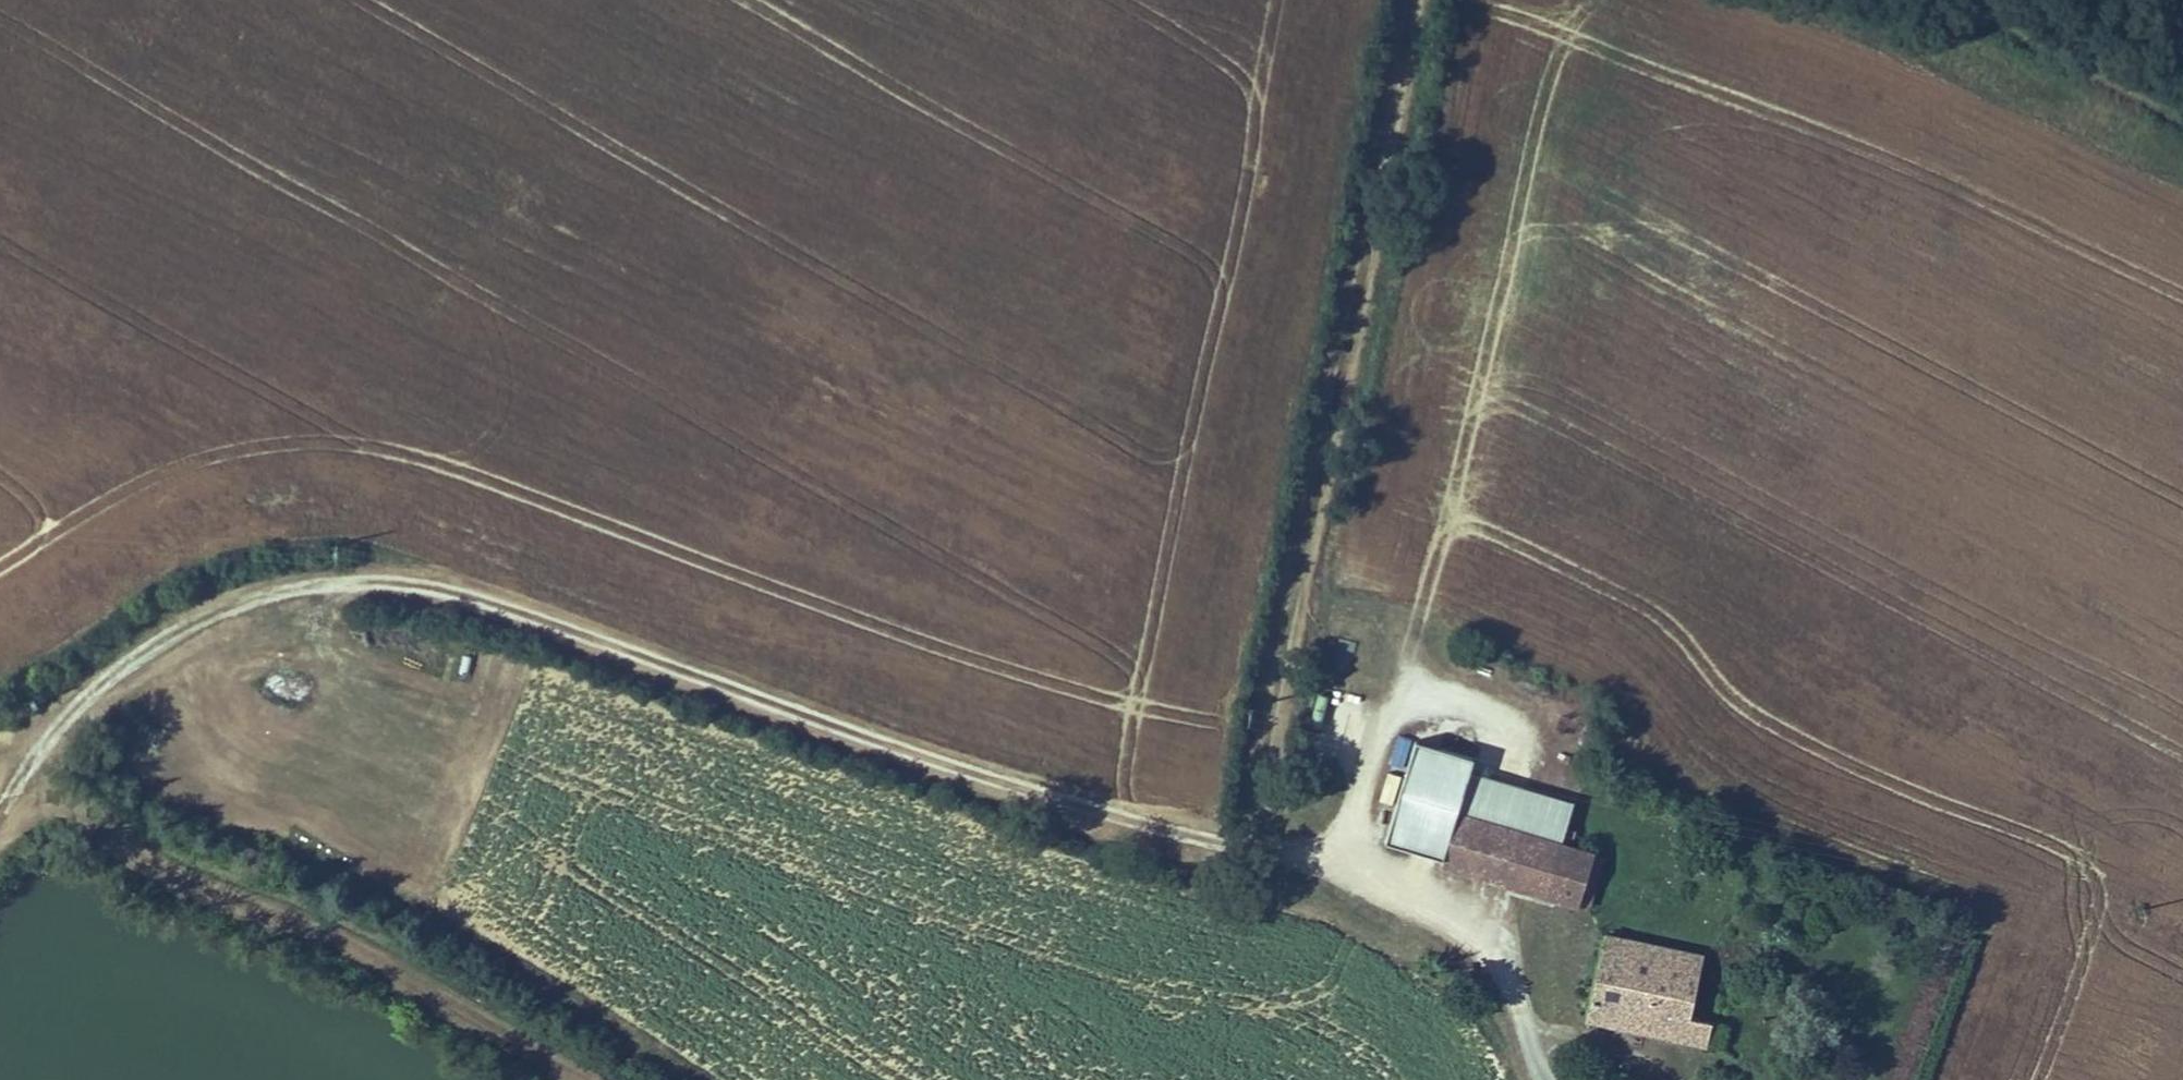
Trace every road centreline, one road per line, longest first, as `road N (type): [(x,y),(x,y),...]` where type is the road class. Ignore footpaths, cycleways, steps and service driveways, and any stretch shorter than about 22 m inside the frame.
road 1 (track): [(1516,1014),(1499,968),(1468,927),(1416,900),(1340,872),(1119,822),(974,778),(508,611),(386,583),(270,596),(184,632),(74,712),(26,767),(0,811)]
road 2 (track): [(1417,0),(1240,850)]
road 3 (track): [(2182,158),(1854,0)]

